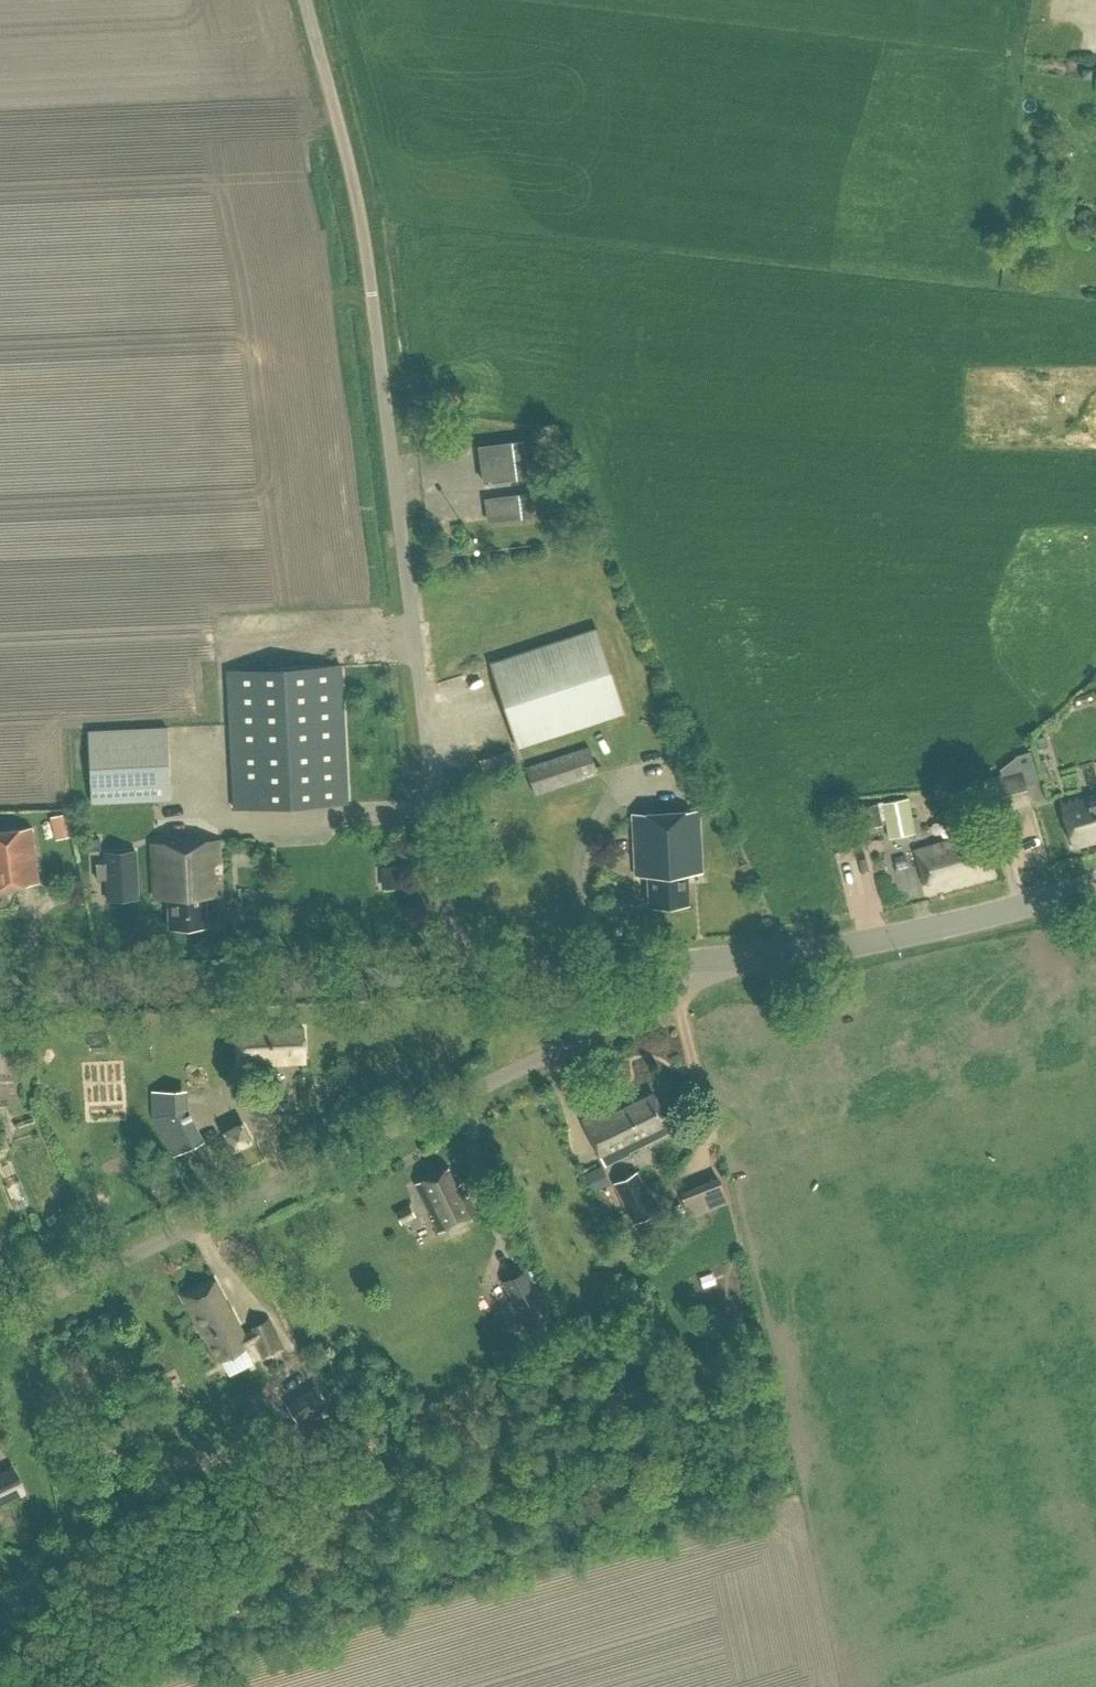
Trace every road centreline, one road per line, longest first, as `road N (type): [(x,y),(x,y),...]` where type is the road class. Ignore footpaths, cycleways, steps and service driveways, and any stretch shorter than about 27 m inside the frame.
road 1 (unclassified): [(457,971),(359,208),(306,0)]
road 2 (unclassified): [(0,1319),(739,958)]
road 3 (tertiary): [(0,993),(457,971)]
road 4 (track): [(122,1686),(33,1303)]
road 5 (tertiary): [(739,958),(960,924),(1095,884)]
road 6 (tertiary): [(457,971),(739,958)]

